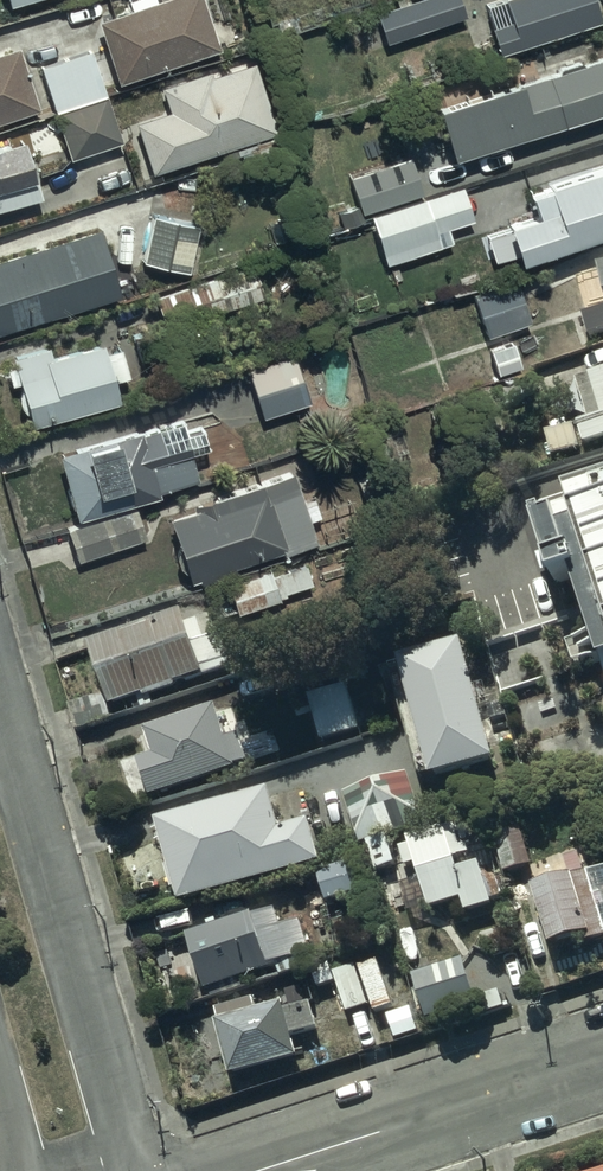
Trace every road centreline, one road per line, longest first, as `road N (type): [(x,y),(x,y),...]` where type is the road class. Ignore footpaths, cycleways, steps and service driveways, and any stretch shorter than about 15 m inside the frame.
road 1 (residential): [(0,702),(136,1170)]
road 2 (residential): [(602,1053),(253,1170)]

